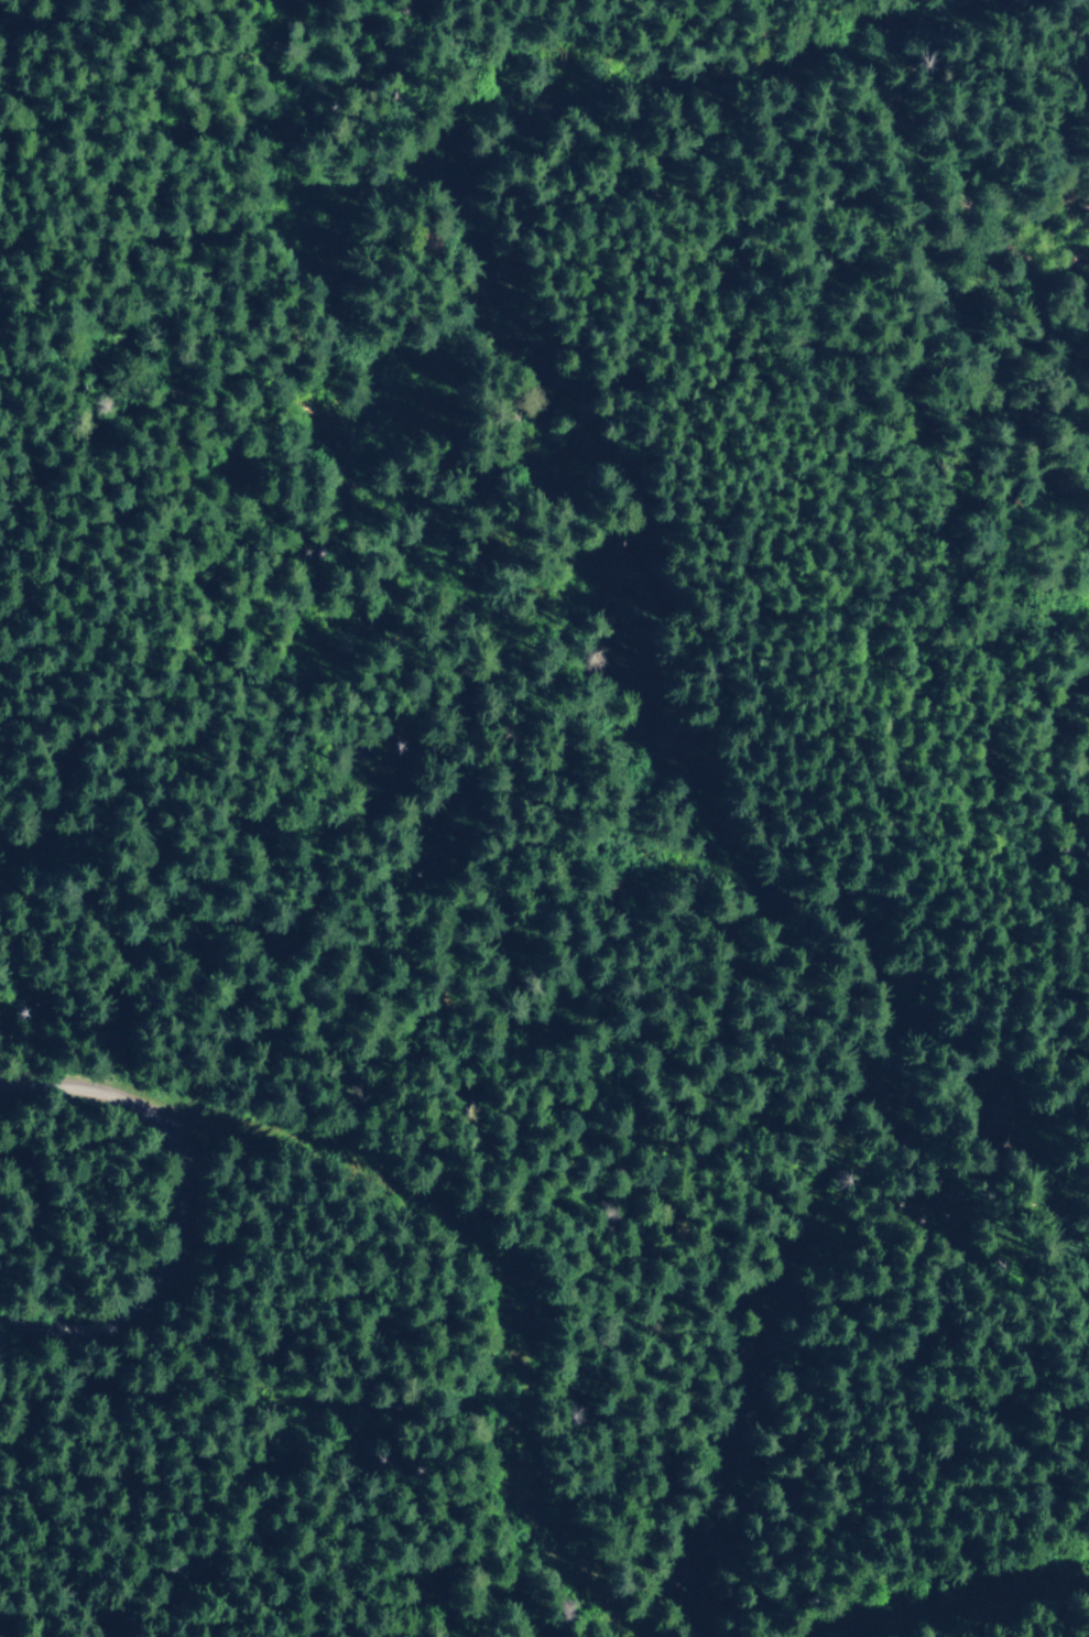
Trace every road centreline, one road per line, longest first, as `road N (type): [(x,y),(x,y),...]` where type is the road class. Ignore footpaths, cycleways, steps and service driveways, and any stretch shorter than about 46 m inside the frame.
road 1 (track): [(175,1128),(227,1116),(322,1136),(403,1193),(498,1299),(520,1389),(530,1482),(585,1627),(597,1636)]
road 2 (track): [(813,0),(836,23),(1088,543)]
road 3 (track): [(0,1329),(89,1319),(155,1246),(175,1128)]
road 4 (track): [(311,234),(279,172),(277,93),(328,0)]
road 5 (track): [(891,1636),(948,1594),(1088,1558)]
road 6 (track): [(175,1128),(109,1088),(0,1088)]

